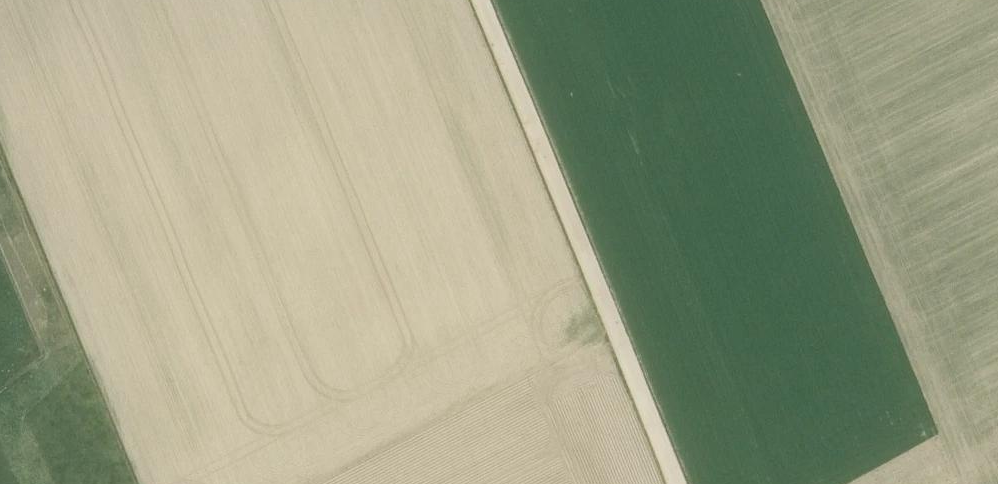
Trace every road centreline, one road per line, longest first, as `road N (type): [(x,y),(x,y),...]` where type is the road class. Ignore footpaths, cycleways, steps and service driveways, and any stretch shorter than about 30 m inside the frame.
road 1 (track): [(680,483),(482,0)]

